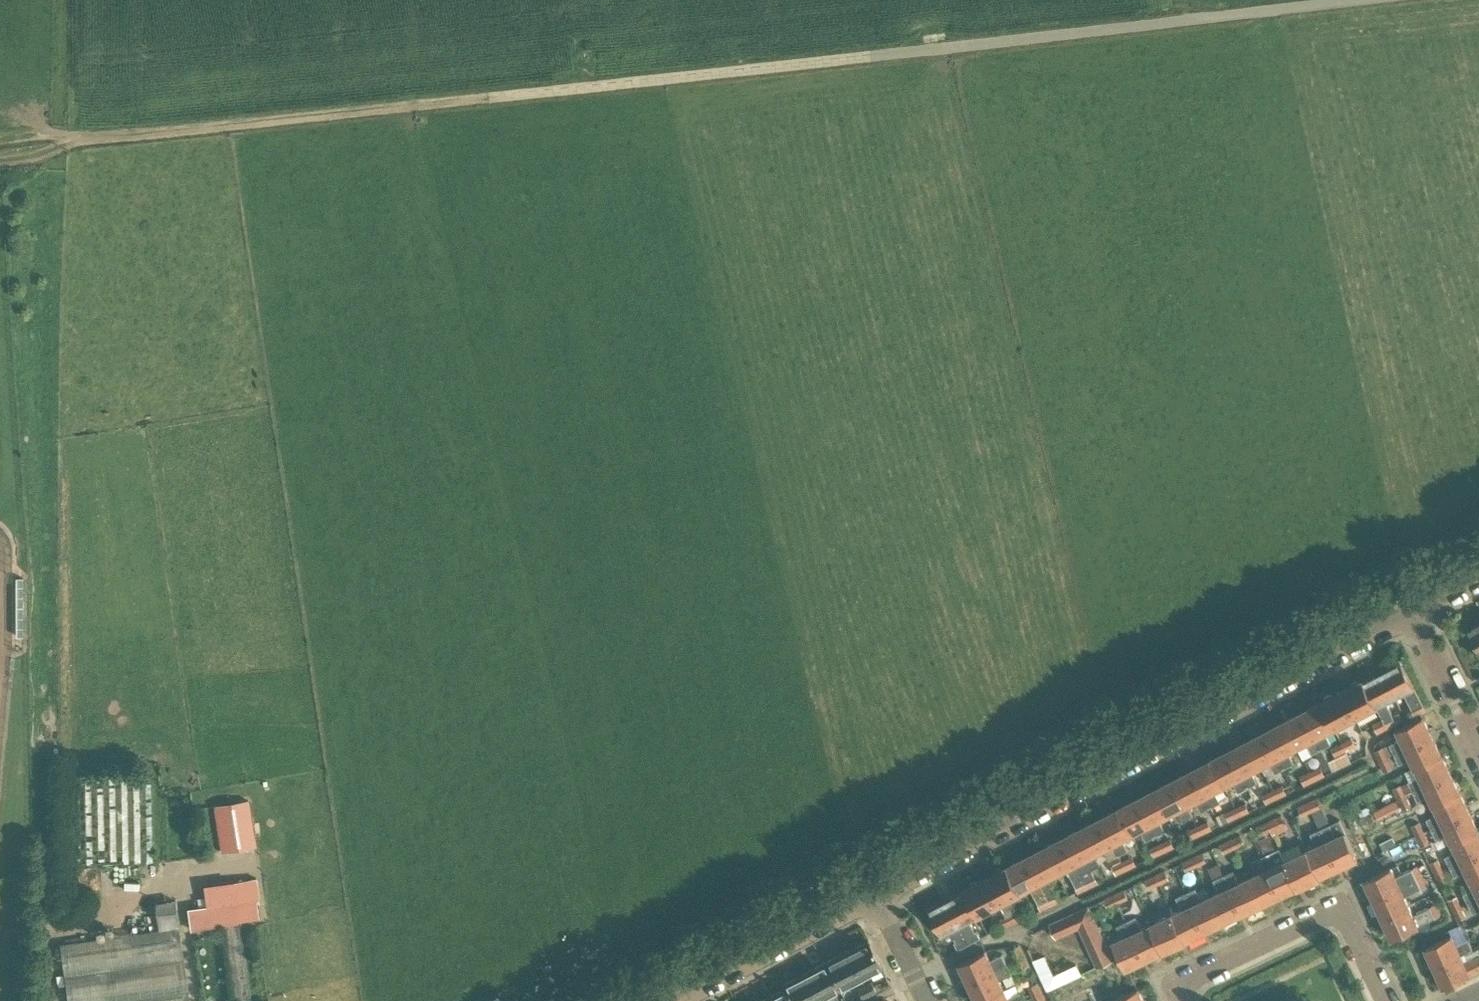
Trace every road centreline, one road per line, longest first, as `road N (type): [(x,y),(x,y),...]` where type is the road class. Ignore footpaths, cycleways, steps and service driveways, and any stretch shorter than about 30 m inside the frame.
road 1 (residential): [(874,893),(1413,611)]
road 2 (residential): [(1388,1000),(1339,906),(1175,986),(1182,1000)]
road 3 (residential): [(670,1000),(874,893)]
road 4 (residential): [(1478,748),(1413,611)]
road 5 (residential): [(927,1000),(874,893)]

